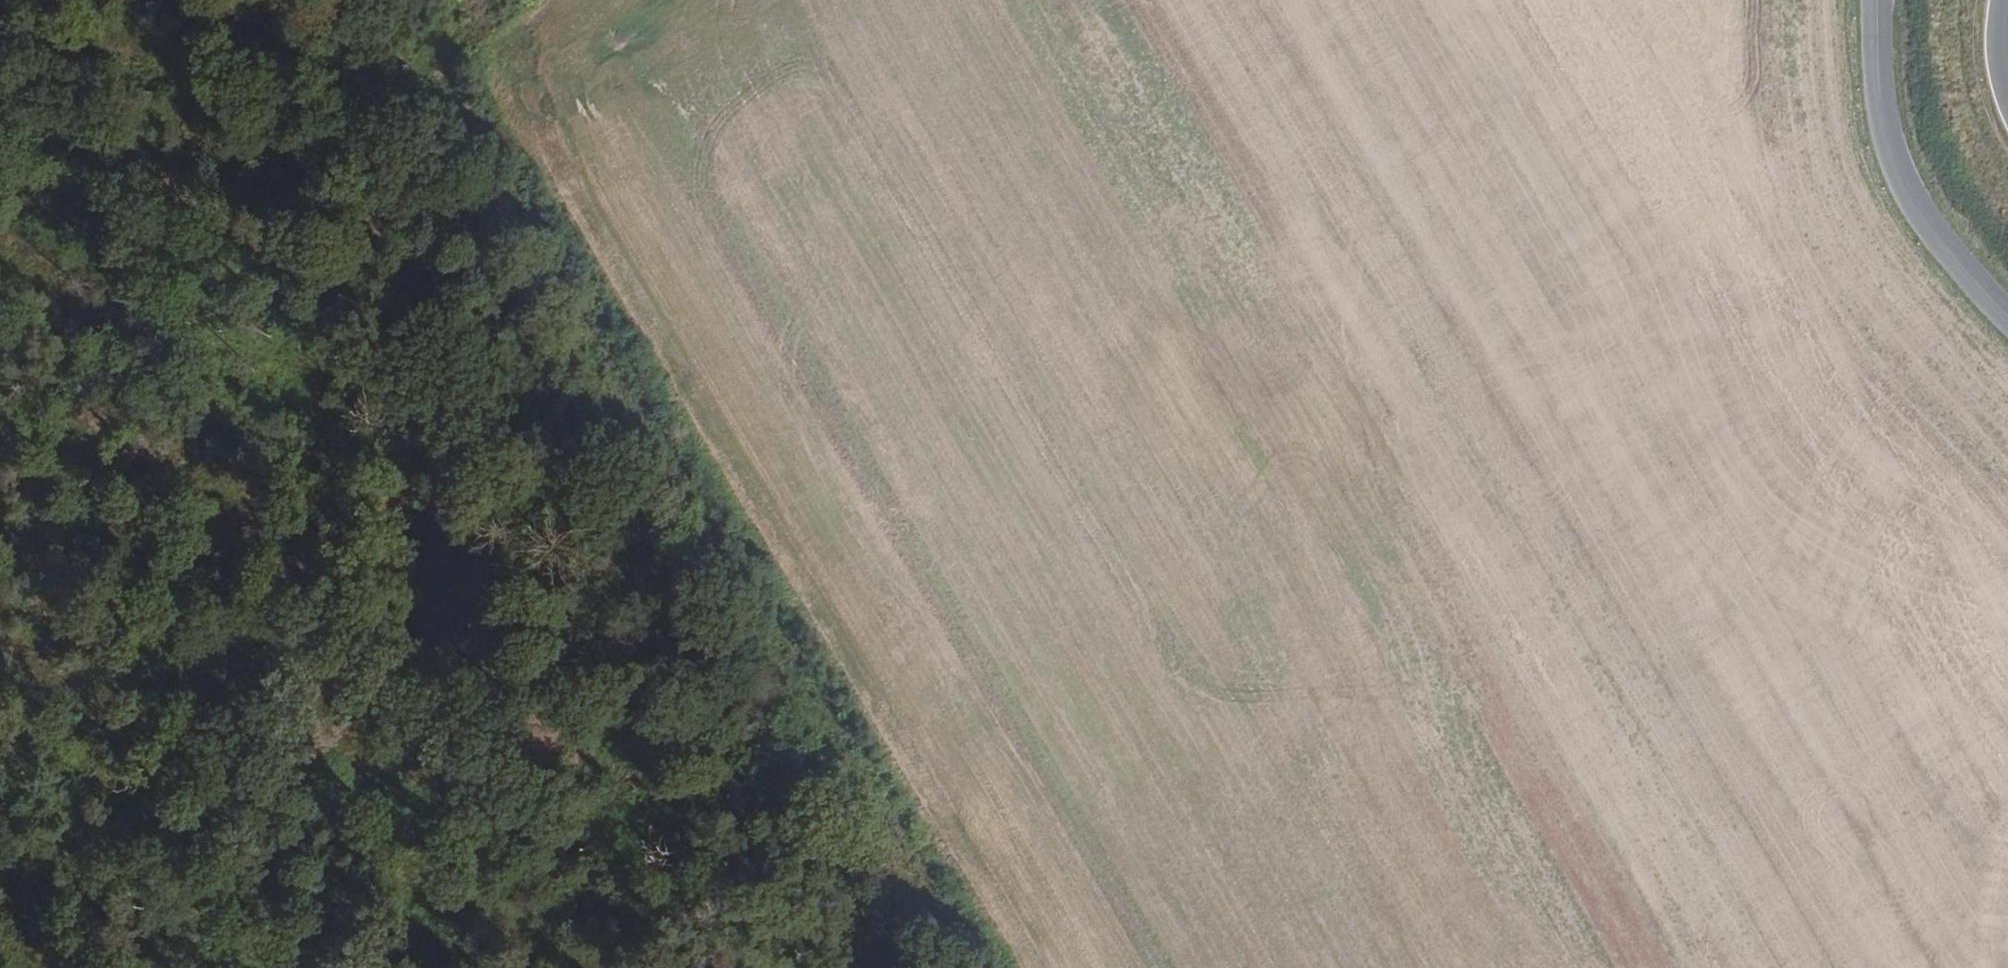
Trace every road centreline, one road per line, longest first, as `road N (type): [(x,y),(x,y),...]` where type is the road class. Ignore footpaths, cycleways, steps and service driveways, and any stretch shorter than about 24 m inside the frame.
road 1 (unclassified): [(1877,0),(1885,121),(1898,175),(1926,227),(2007,320)]
road 2 (trunk): [(1996,0),(1992,67),(2007,122)]

